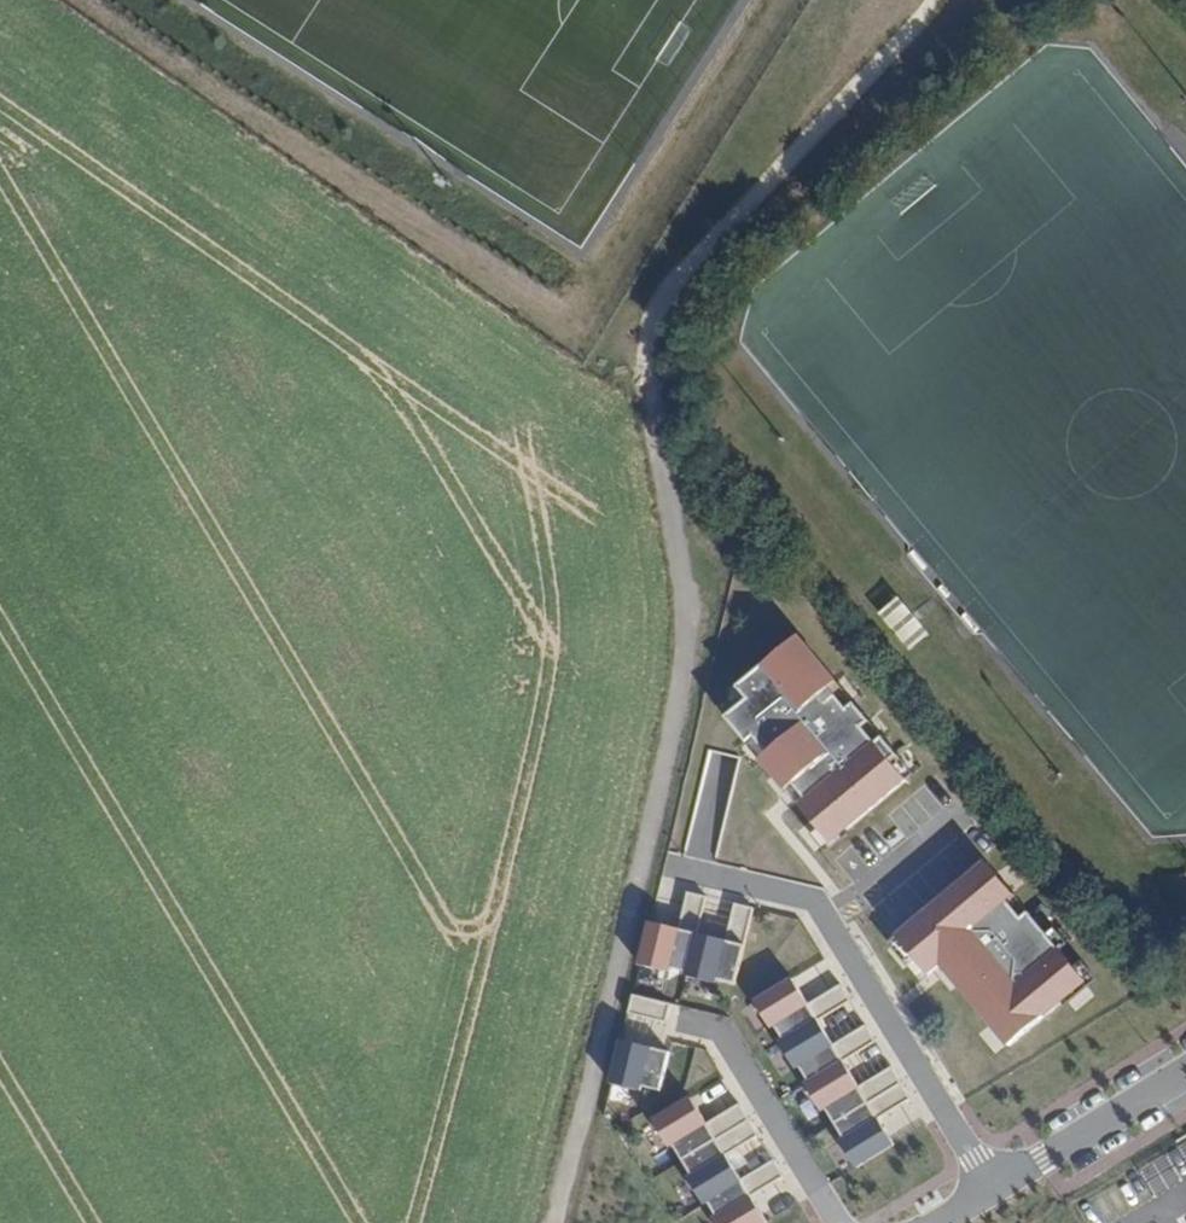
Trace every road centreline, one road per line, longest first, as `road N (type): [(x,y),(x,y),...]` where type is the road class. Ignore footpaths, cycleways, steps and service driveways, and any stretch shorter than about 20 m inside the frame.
road 1 (track): [(937,0),(706,250),(652,331),(646,388),(686,571),(687,640),(553,1222)]
road 2 (residential): [(672,867),(818,904),(994,1187)]
road 3 (residential): [(844,1222),(729,1040),(680,1023)]
road 4 (residential): [(1185,1071),(994,1187)]

